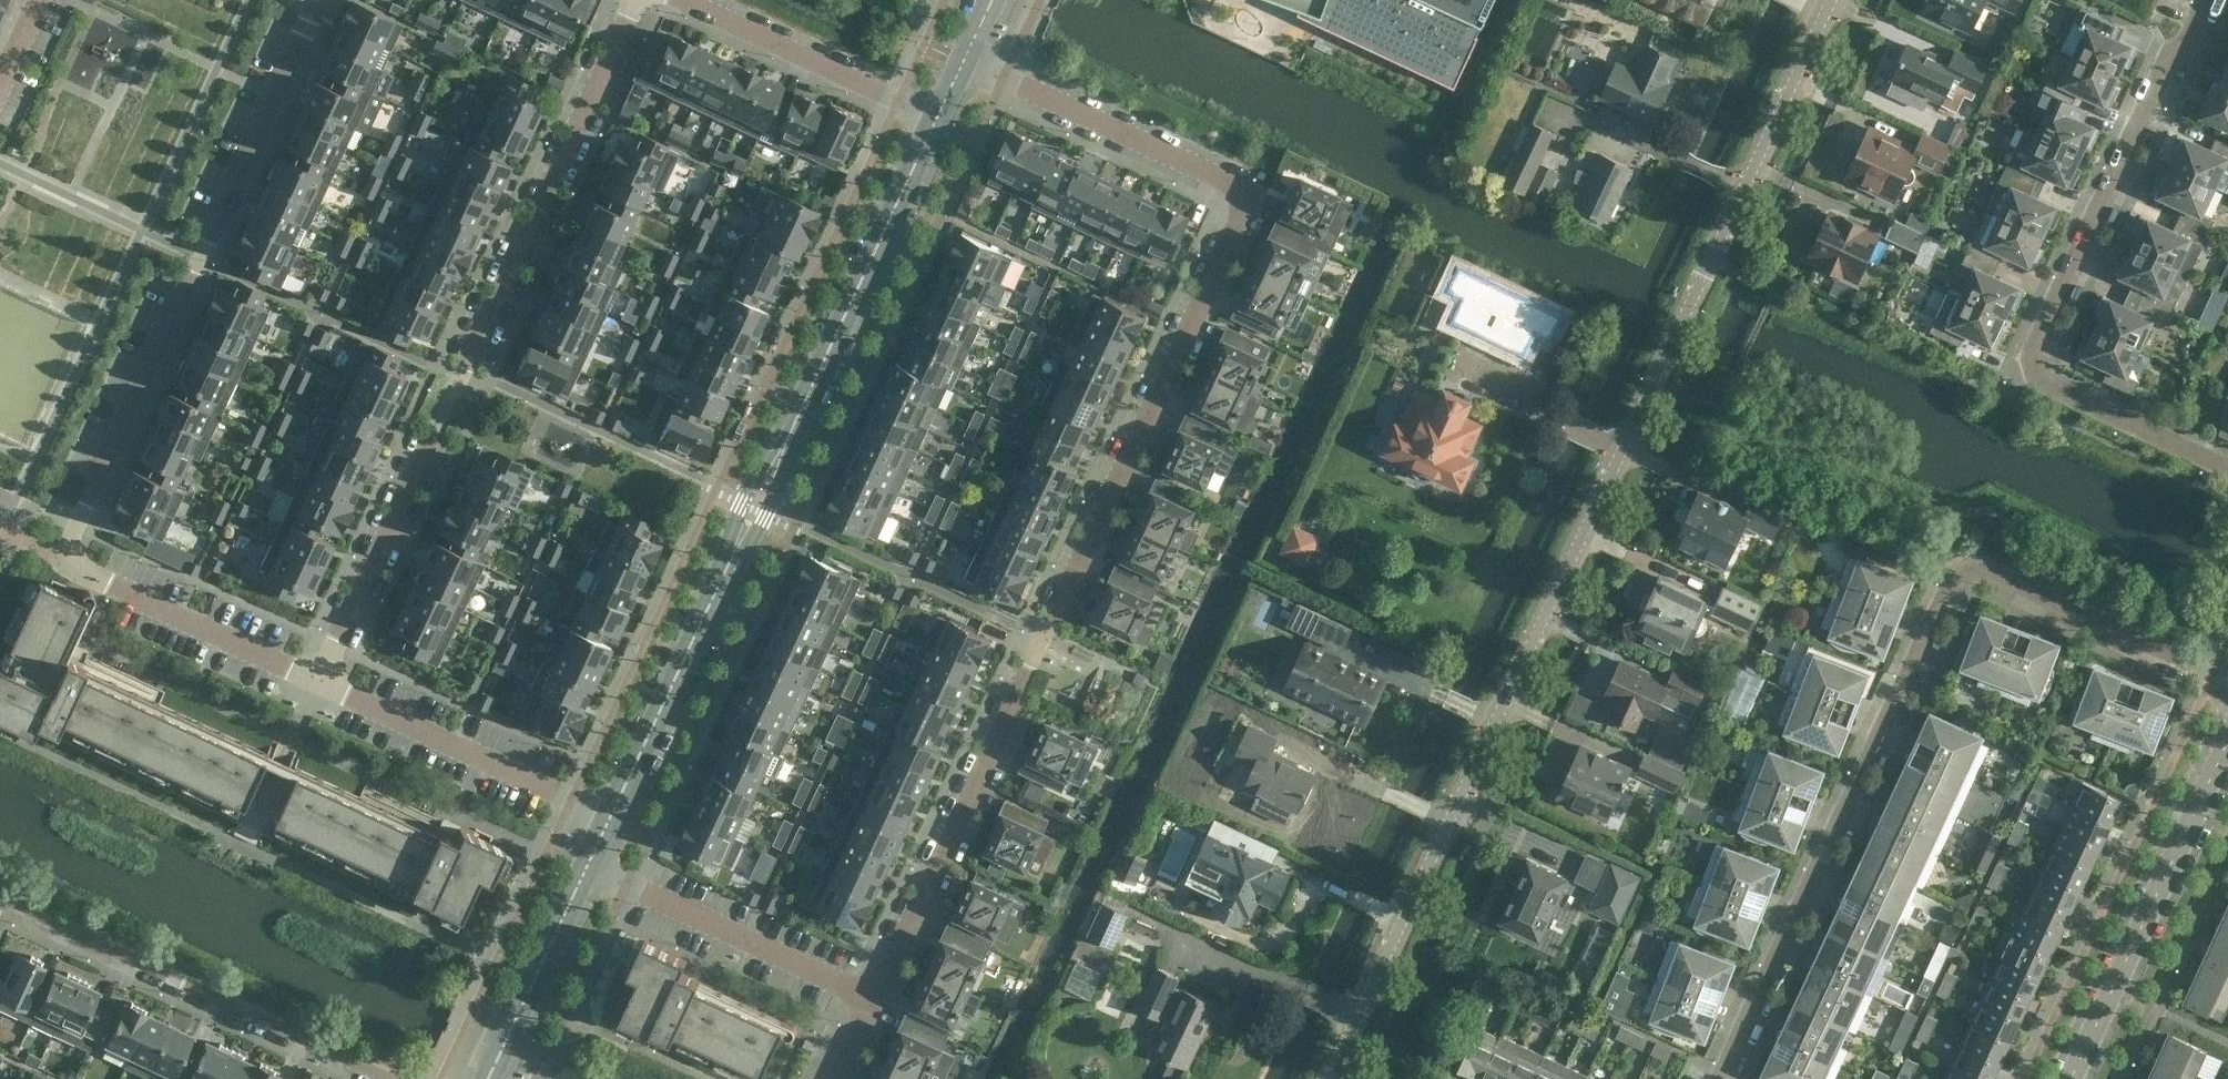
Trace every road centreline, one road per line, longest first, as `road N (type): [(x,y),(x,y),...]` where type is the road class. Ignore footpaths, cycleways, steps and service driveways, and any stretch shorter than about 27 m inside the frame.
road 1 (residential): [(964,61),(1253,197),(870,999)]
road 2 (tertiary): [(1332,1078),(1835,0)]
road 3 (residential): [(320,0),(62,553),(325,679)]
road 4 (tertiary): [(612,818),(940,114)]
road 5 (residential): [(641,0),(325,679)]
road 6 (residential): [(2227,460),(2033,366),(2202,0)]
road 7 (residential): [(1719,1078),(1947,581),(1965,568)]
road 8 (unclassified): [(383,1078),(0,902)]
road 9 (unclassified): [(2074,1078),(2227,744)]
road 10 (residential): [(325,679),(612,818)]
road 11 (residential): [(870,999),(592,866)]
road 12 (residential): [(940,114),(677,0)]
road 13 (residential): [(2227,682),(1992,573),(1965,568)]
road 14 (tertiary): [(494,1078),(592,866)]

